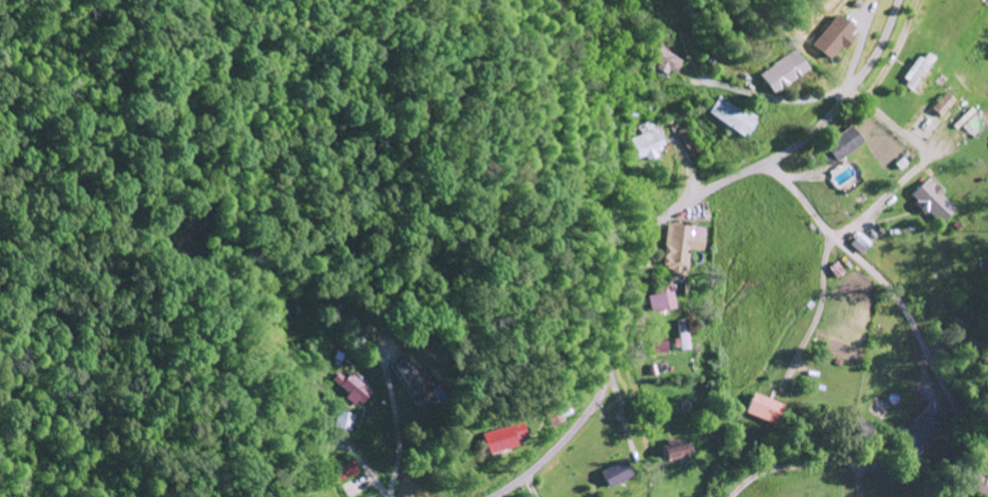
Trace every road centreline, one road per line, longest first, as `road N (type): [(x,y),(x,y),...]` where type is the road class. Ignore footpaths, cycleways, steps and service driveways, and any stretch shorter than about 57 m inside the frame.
road 1 (residential): [(497,496),(554,455),(599,402),(660,225),(824,124),(882,47),(901,0)]
road 2 (residential): [(767,163),(894,294),(966,425),(987,446)]
road 3 (residential): [(845,102),(839,95),(782,101),(707,80)]

